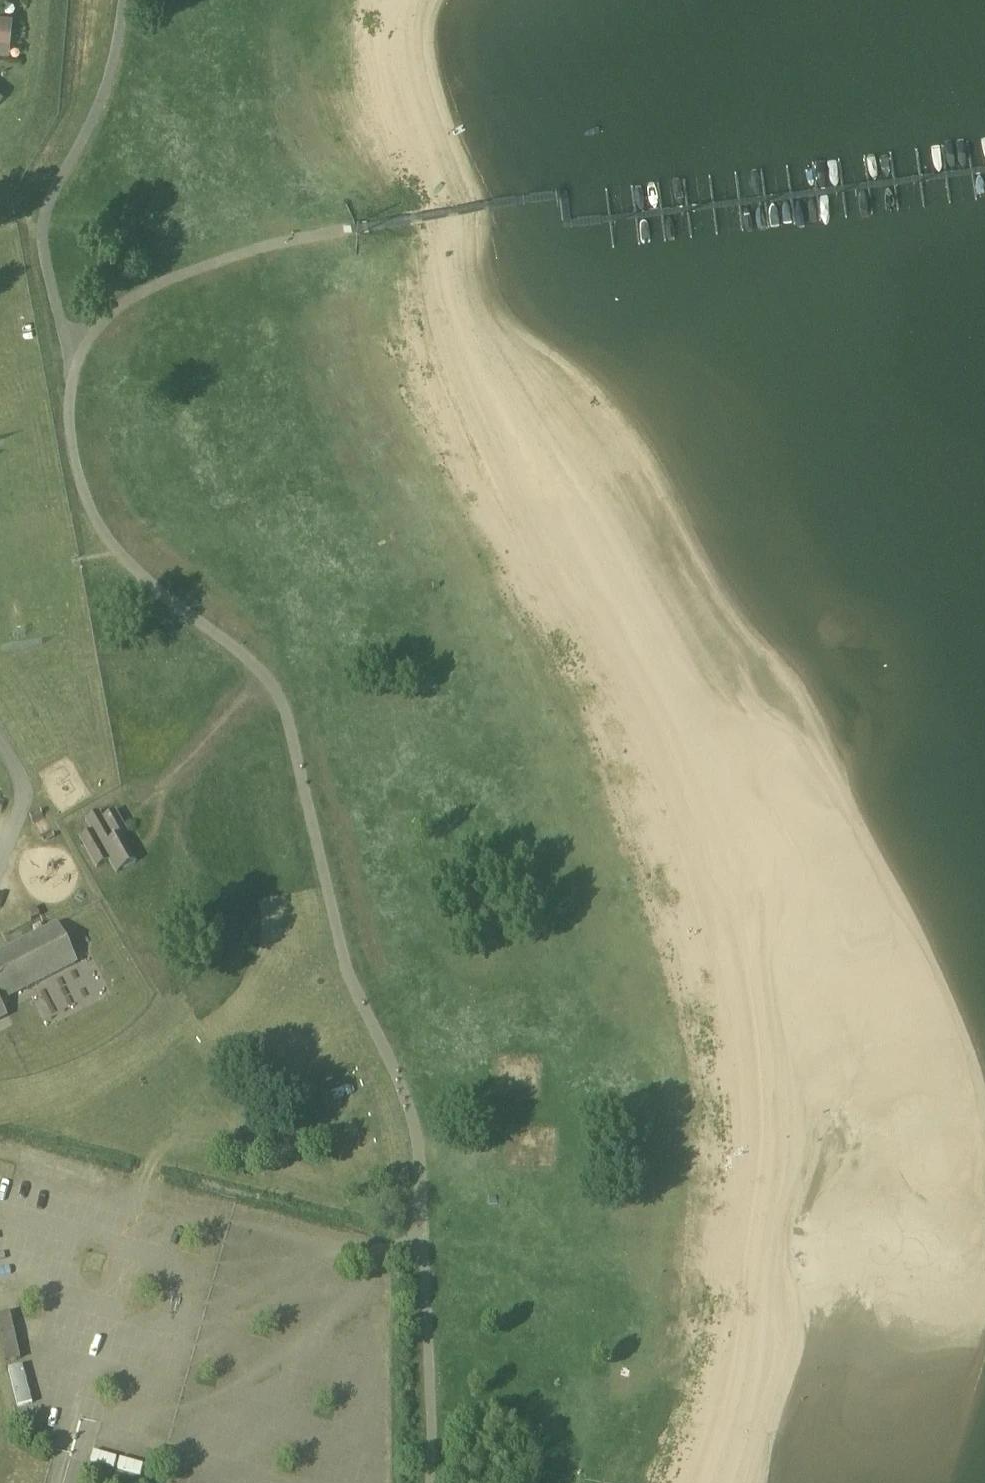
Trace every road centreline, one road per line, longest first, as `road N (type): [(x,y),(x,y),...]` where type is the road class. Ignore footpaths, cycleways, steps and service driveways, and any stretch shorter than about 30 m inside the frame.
road 1 (track): [(352,229),(172,279),(107,322),(69,368)]

